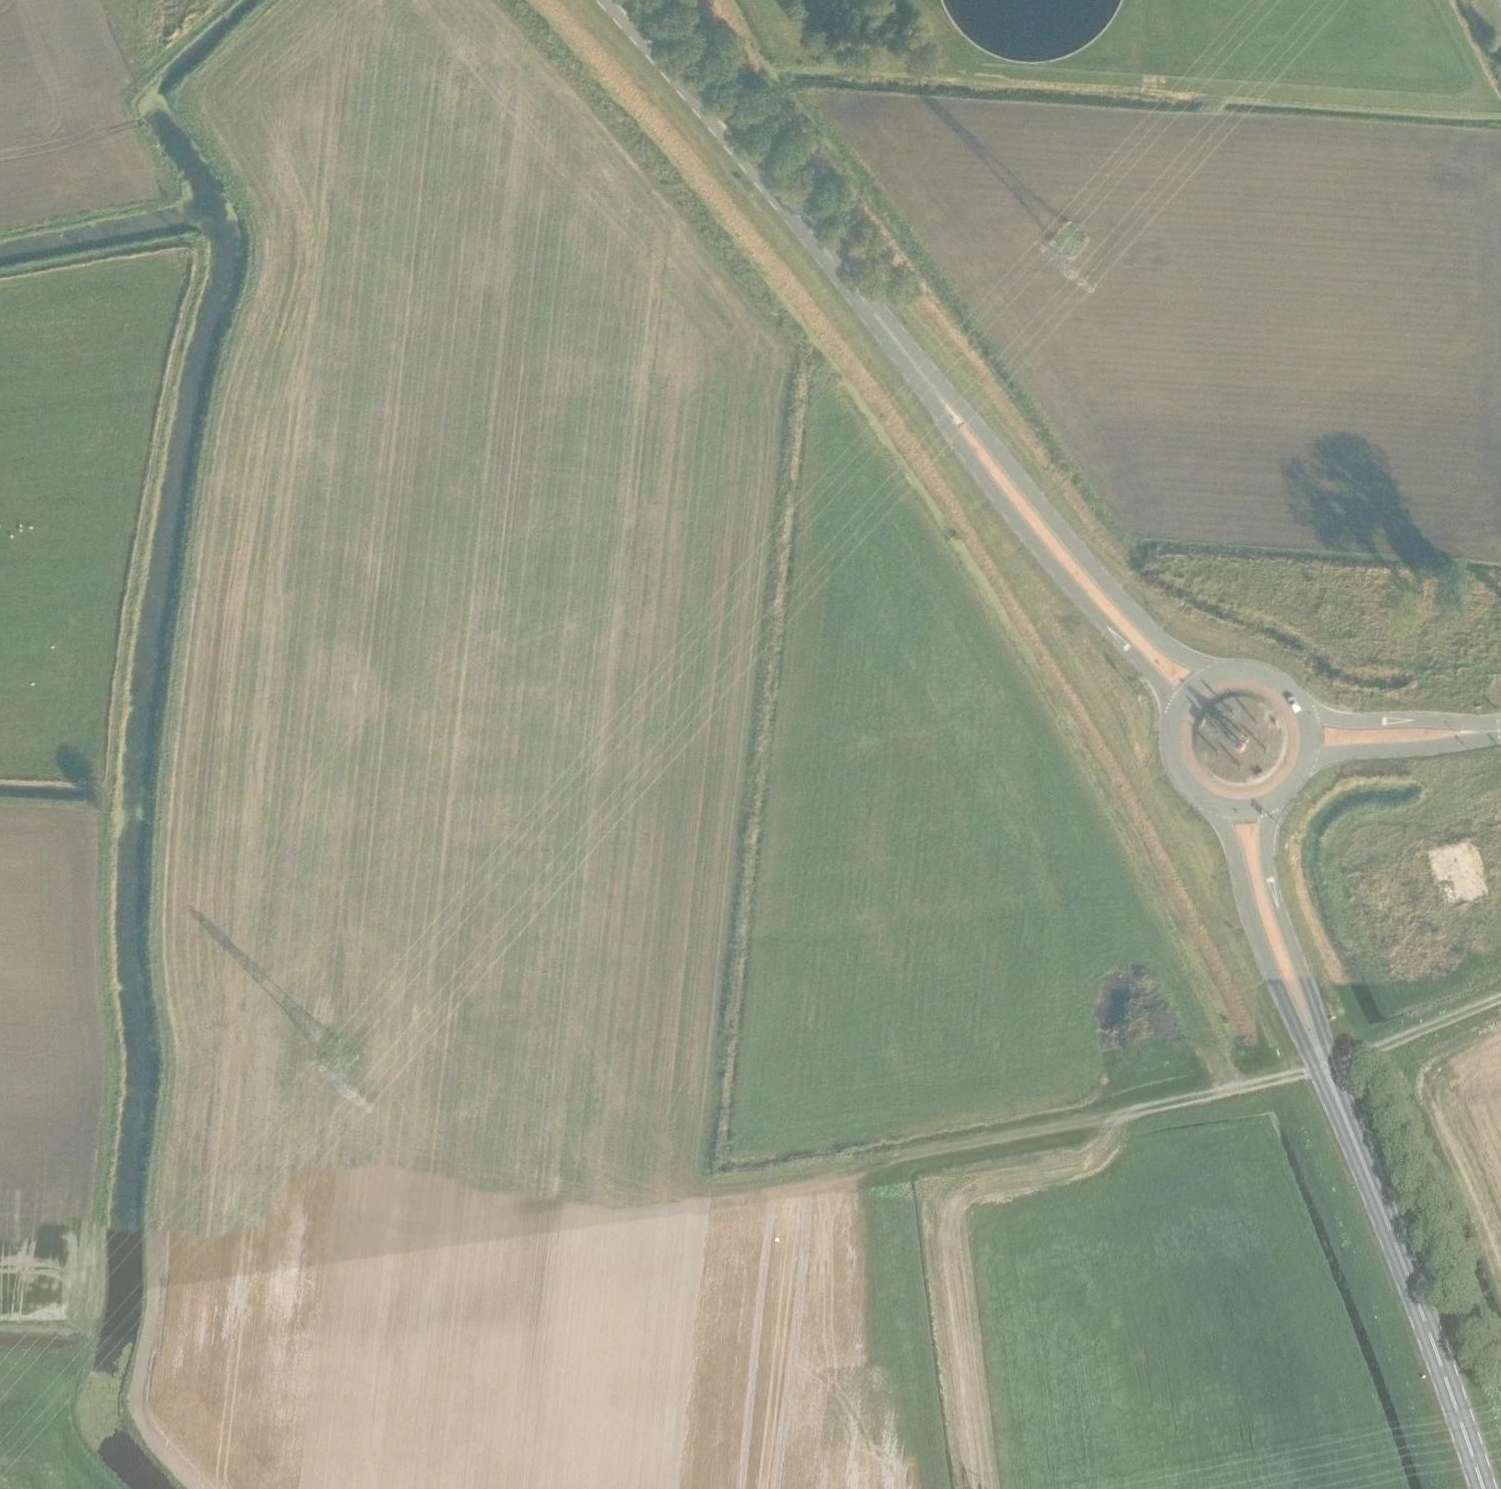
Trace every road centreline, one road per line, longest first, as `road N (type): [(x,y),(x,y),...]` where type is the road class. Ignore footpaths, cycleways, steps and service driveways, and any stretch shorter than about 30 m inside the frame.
road 1 (secondary): [(1192,687),(1063,557),(793,208),(612,0)]
road 2 (track): [(885,1160),(1325,1068),(1500,999)]
road 3 (secondary): [(1486,1488),(1325,1068)]
road 4 (secondary): [(1208,802),(1235,853),(1252,923),(1289,1014),(1325,1068)]
road 5 (secondary): [(1325,1068),(1323,1033),(1267,871),(1272,800)]
road 6 (tertiary): [(1500,726),(1311,735)]
road 7 (secondary): [(1311,735),(1294,694),(1255,671),(1233,669),(1192,687)]
road 8 (secondary): [(1192,687),(1168,739),(1174,768),(1208,802)]

